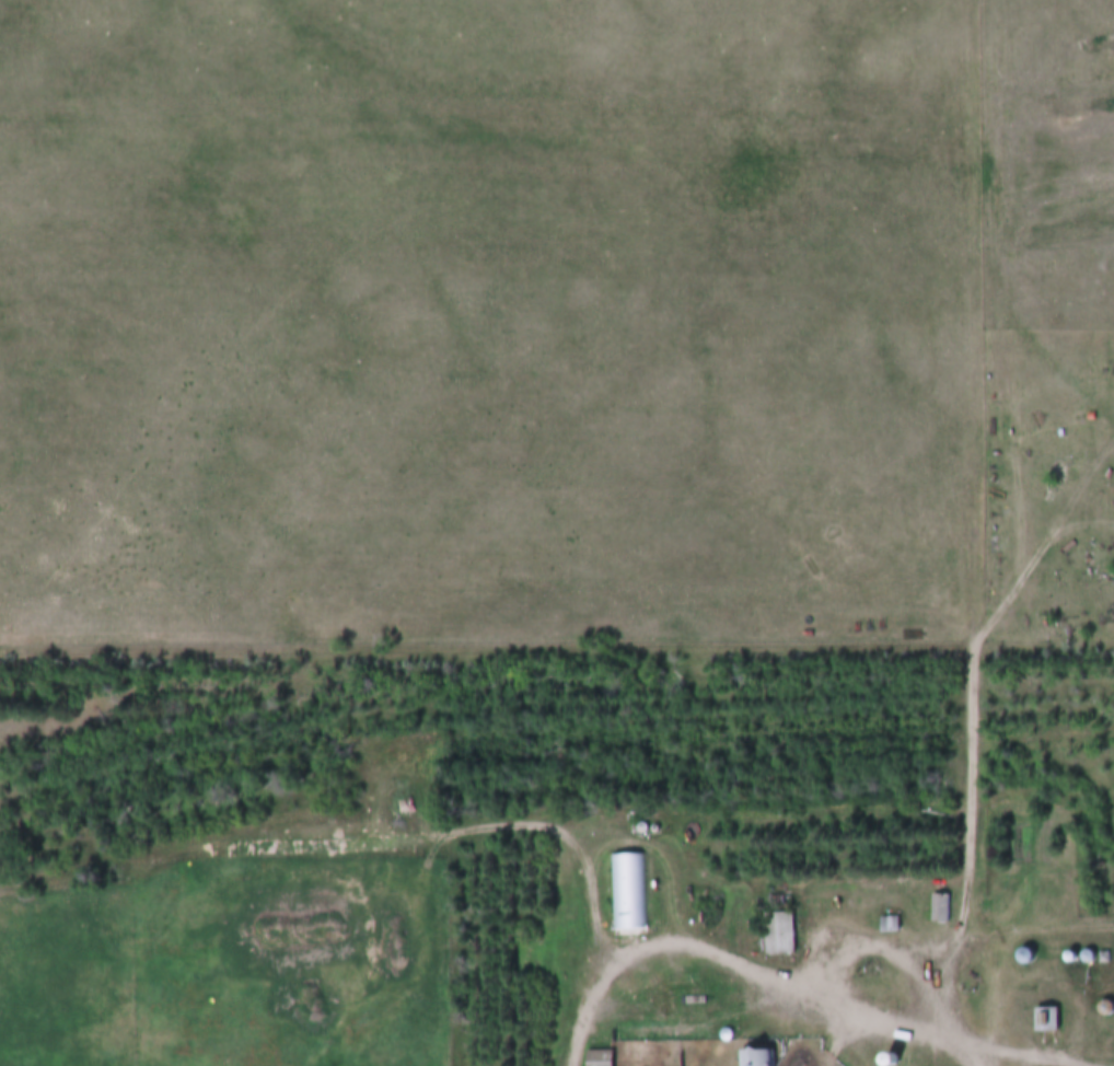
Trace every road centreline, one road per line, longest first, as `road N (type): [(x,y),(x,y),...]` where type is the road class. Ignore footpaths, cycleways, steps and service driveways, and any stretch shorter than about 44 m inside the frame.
road 1 (track): [(975,0),(977,644)]

